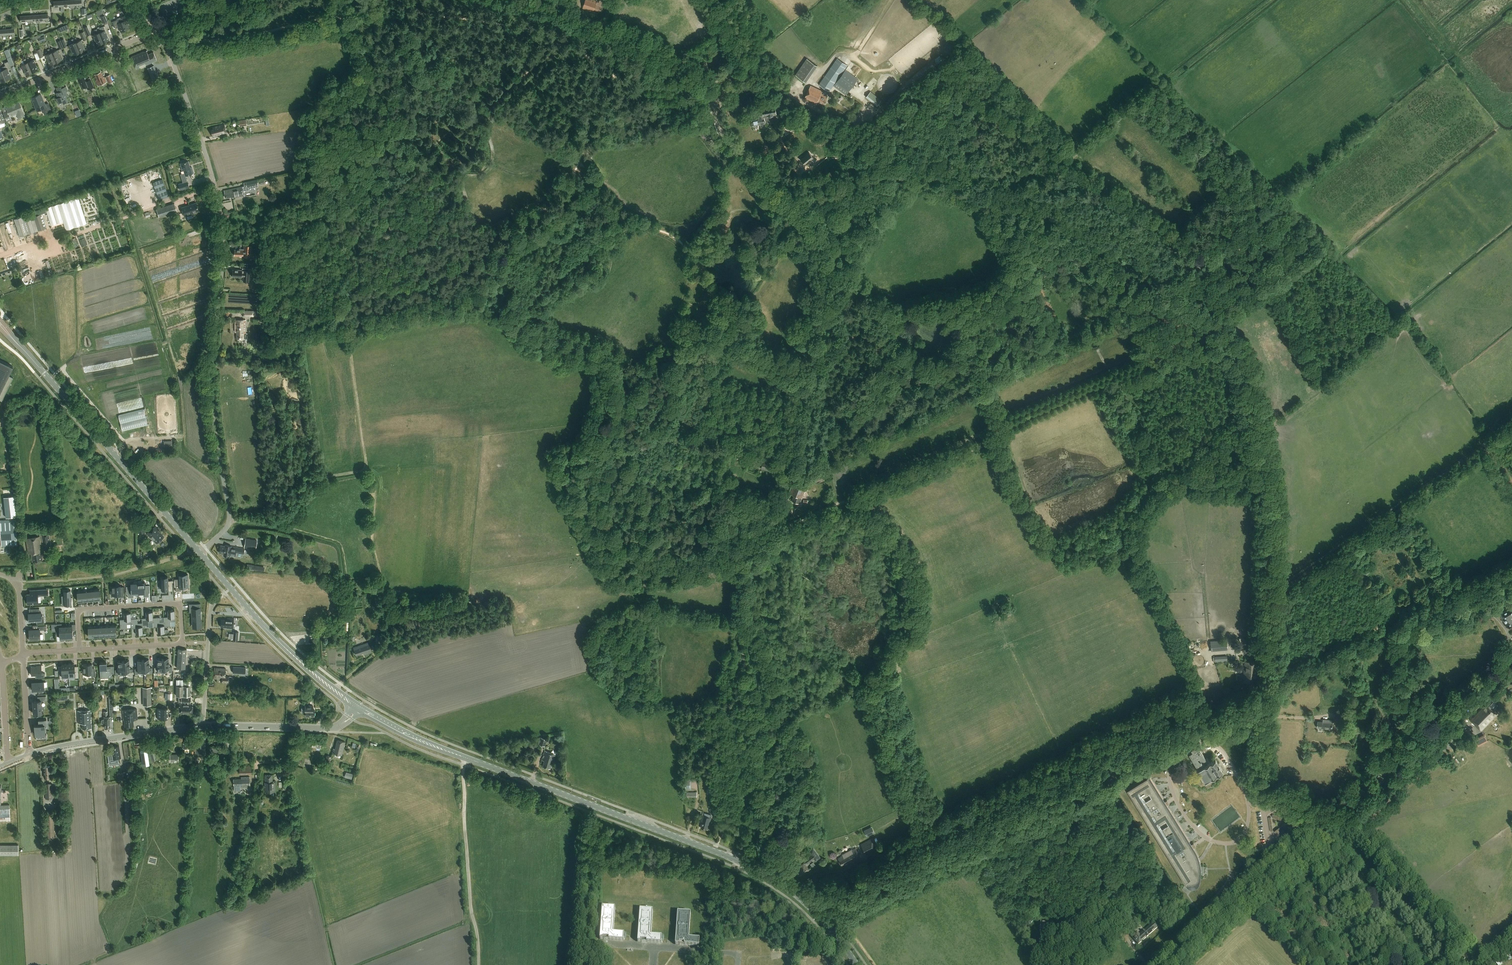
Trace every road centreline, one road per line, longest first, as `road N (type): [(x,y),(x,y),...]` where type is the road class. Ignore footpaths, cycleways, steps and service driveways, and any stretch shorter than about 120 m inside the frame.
road 1 (unclassified): [(200,553),(229,521),(211,377),(223,245),(203,146),(156,29)]
road 2 (track): [(857,128),(1006,198),(1187,308),(1239,356),(1257,434)]
road 3 (secondary): [(819,915),(745,864),(416,739),(358,707)]
road 4 (track): [(929,863),(867,691),(910,631),(916,606),(911,561),(854,502),(765,535)]
road 5 (track): [(823,911),(1265,695)]
road 6 (residential): [(1170,964),(1338,816),(1264,779),(1265,695)]
road 7 (track): [(765,535),(789,480),(807,391),(838,328),(821,238),(797,198)]
road 8 (secondary): [(200,553),(0,324)]
road 9 (track): [(1269,598),(1491,446),(1511,451)]
road 10 (residential): [(80,651),(182,643),(180,604),(78,610),(79,642)]
road 11 (track): [(765,789),(739,625),(765,535)]
road 12 (secondary): [(358,707),(286,649),(200,553)]
road 13 (track): [(467,750),(478,964)]
road 14 (track): [(699,82),(660,50),(524,0)]
road 15 (track): [(1006,198),(1158,76)]
road 16 (track): [(1351,824),(1471,964)]
road 17 (tertiary): [(29,757),(203,726)]
road 18 (residential): [(0,96),(156,29)]
road 19 (track): [(1338,816),(1358,820),(1470,725)]
road 20 (track): [(1257,434),(1271,506),(1269,598)]
road 21 (tertiary): [(203,726),(332,727),(358,707)]
road 22 (track): [(229,521),(277,519),(325,477),(366,471)]
road 23 (track): [(738,67),(857,128)]
road 24 (unclassified): [(203,726),(210,616),(222,596)]
road 25 (track): [(797,198),(736,150),(711,103)]
road 26 (track): [(413,595),(391,614),(388,639),(373,658),(333,690)]
road 27 (track): [(888,143),(970,45)]

